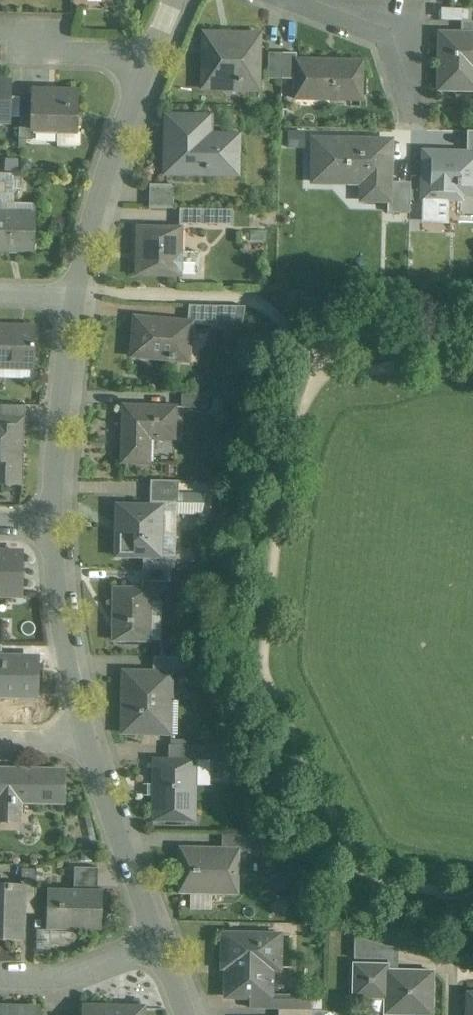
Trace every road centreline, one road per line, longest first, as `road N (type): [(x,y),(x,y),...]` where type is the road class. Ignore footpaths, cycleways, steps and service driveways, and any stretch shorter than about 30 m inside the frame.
road 1 (residential): [(78,295),(150,68)]
road 2 (residential): [(53,521),(78,295)]
road 3 (residential): [(93,740),(63,623),(53,521)]
road 4 (residential): [(160,944),(93,740)]
road 5 (residential): [(160,944),(79,973),(0,977)]
road 6 (residential): [(150,68),(33,58),(12,33),(0,33)]
road 7 (residential): [(296,0),(391,45),(408,95)]

